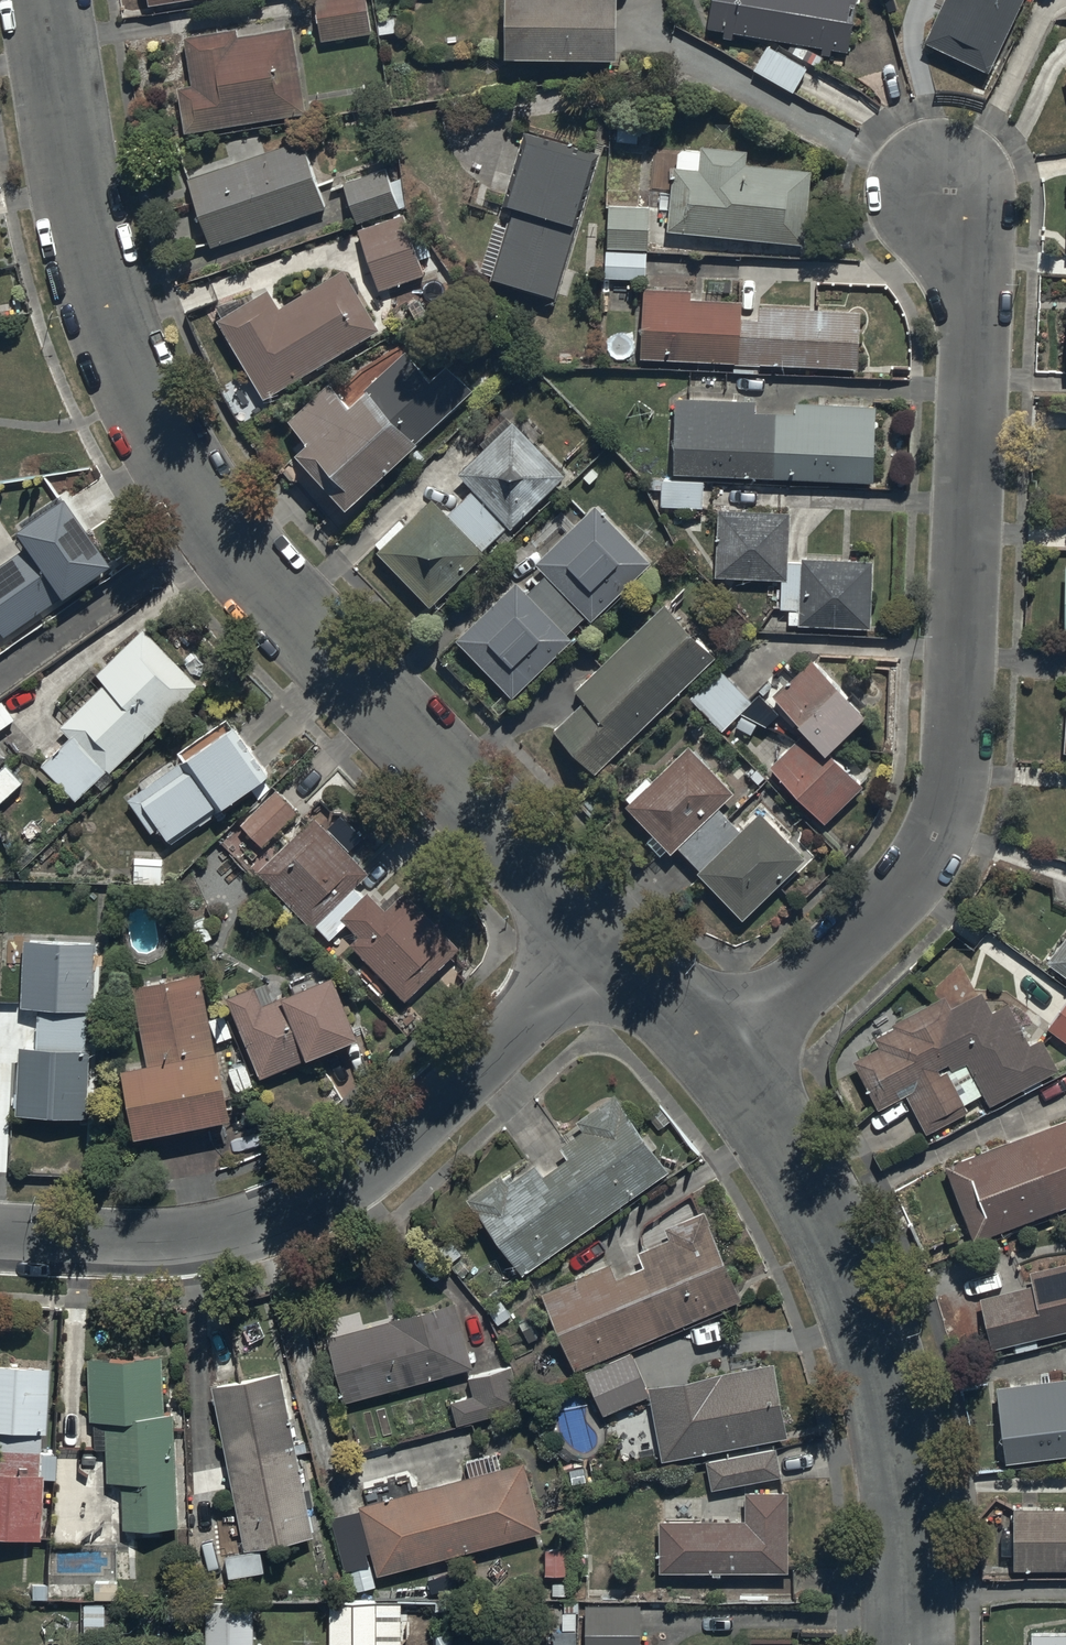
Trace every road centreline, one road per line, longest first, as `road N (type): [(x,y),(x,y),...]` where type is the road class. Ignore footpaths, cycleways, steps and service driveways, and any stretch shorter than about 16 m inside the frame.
road 1 (residential): [(43,0),(89,272),(142,406),(212,522),(283,607),(457,799),(600,934)]
road 2 (residential): [(718,1061),(907,884),(943,790),(970,334),(938,190)]
road 3 (residential): [(600,934),(455,1077),(294,1204),(246,1226),(151,1244),(0,1242)]
road 4 (residential): [(718,1061),(797,1183),(873,1381),(899,1517),(905,1644)]
road 5 (residential): [(600,934),(718,1061)]

